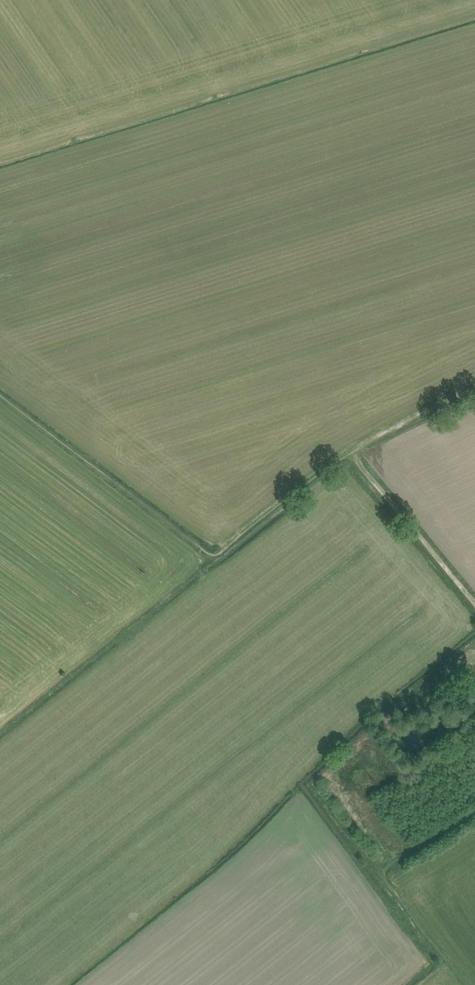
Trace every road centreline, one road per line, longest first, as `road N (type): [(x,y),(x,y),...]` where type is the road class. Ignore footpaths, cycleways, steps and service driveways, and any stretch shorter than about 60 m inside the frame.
road 1 (track): [(353,454),(211,563),(0,398)]
road 2 (track): [(353,454),(474,600)]
road 3 (track): [(473,984),(386,875)]
road 4 (track): [(474,391),(353,454)]

